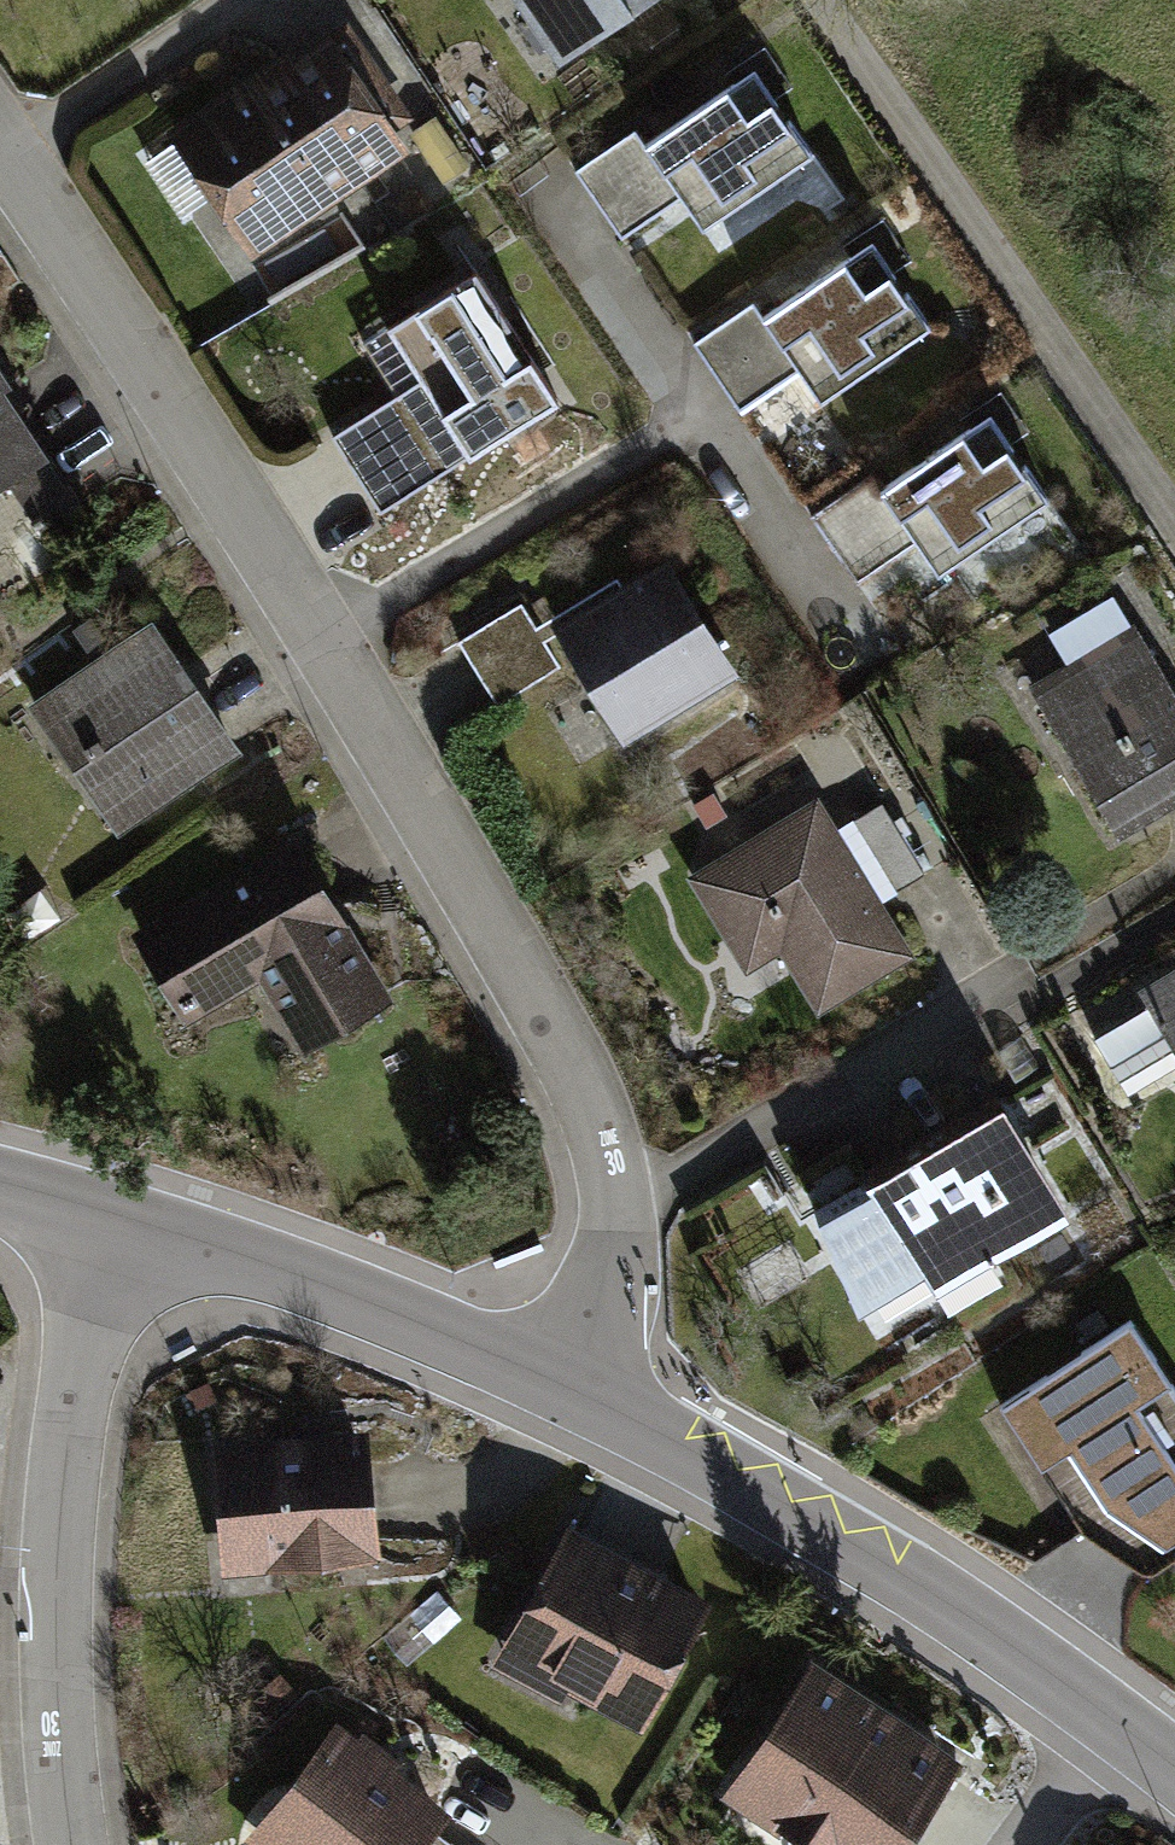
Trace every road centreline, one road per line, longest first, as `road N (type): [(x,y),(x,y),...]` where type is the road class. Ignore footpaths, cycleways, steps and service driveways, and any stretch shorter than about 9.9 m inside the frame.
road 1 (residential): [(0,136),(325,640),(587,1079),(609,1142),(621,1214),(607,1294),(569,1382)]
road 2 (residential): [(1174,1769),(963,1614),(569,1382)]
road 3 (residential): [(814,0),(1174,519)]
road 4 (residential): [(122,1221),(84,1353),(59,1554),(54,1697),(72,1844)]
road 5 (residential): [(569,1382),(286,1272),(122,1221)]
road 6 (residential): [(122,1221),(0,1186)]

